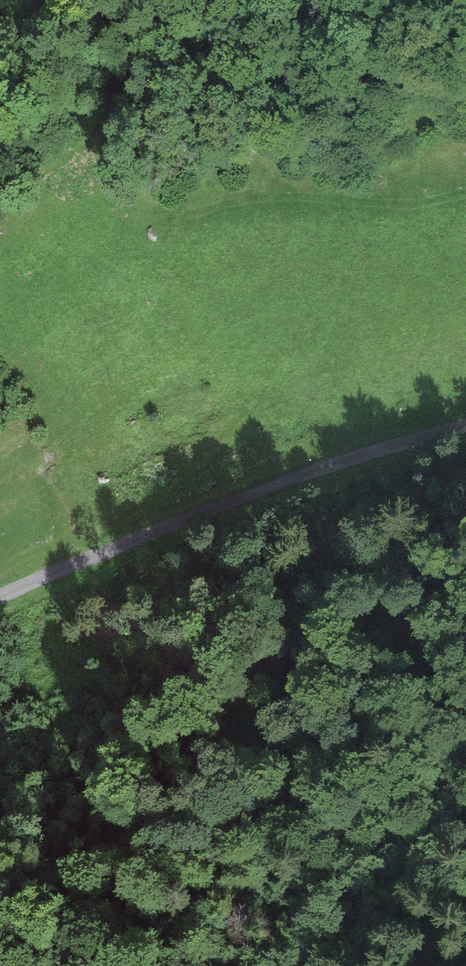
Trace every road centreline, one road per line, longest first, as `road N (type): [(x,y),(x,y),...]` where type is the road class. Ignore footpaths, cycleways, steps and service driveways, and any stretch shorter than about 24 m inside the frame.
road 1 (unclassified): [(0,597),(103,551),(465,421)]
road 2 (trunk): [(465,430),(0,574)]

